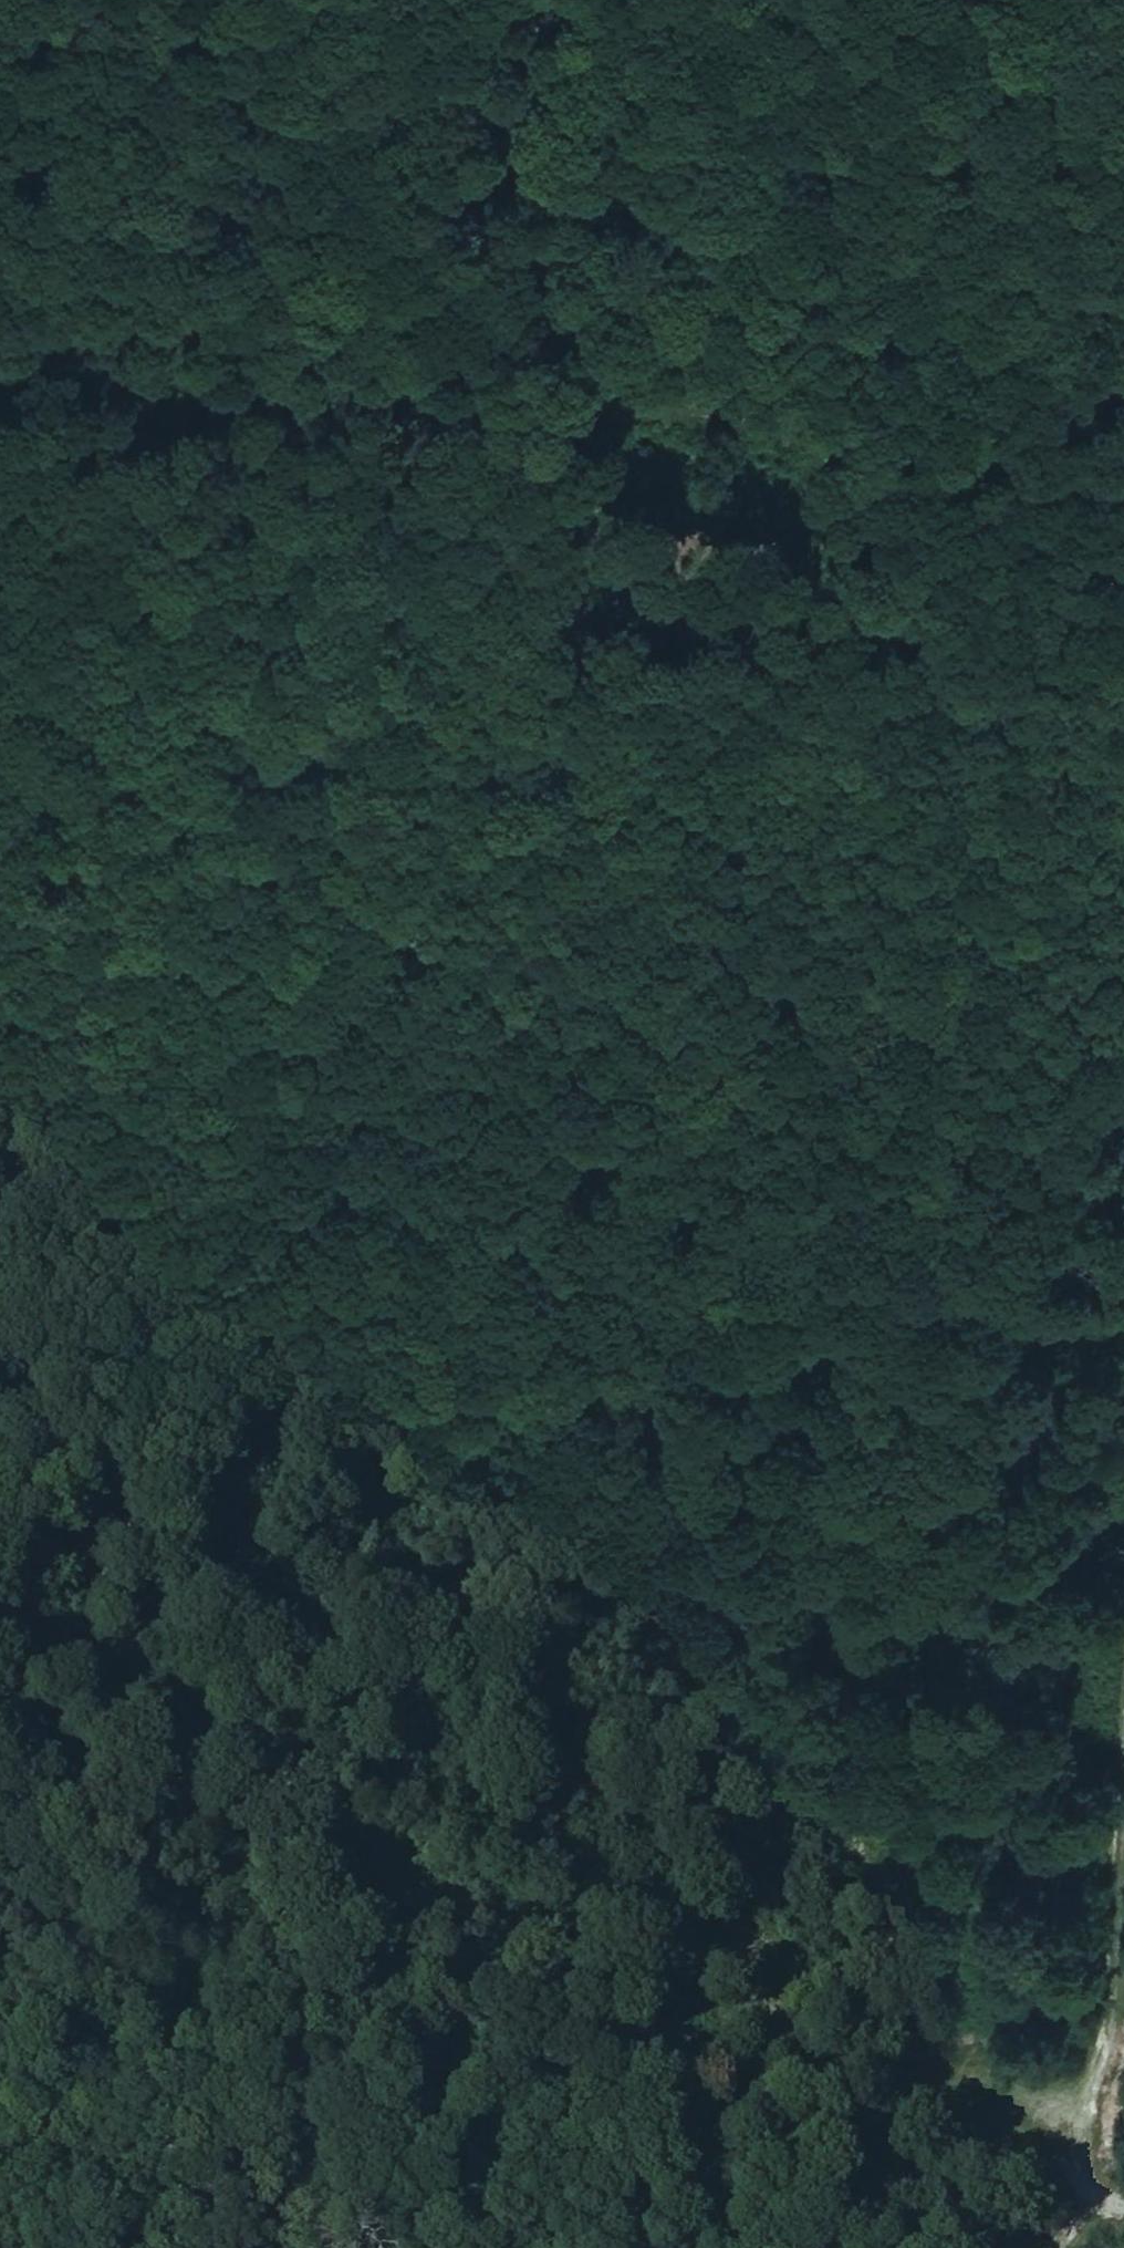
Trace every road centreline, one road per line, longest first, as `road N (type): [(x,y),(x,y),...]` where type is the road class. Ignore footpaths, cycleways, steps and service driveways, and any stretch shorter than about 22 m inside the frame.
road 1 (track): [(0,362),(192,375),(1123,488)]
road 2 (track): [(0,1630),(259,1741),(657,1937),(958,2101)]
road 3 (track): [(1090,2200),(1123,1874)]
road 4 (track): [(1123,2207),(1090,2200),(958,2101)]

